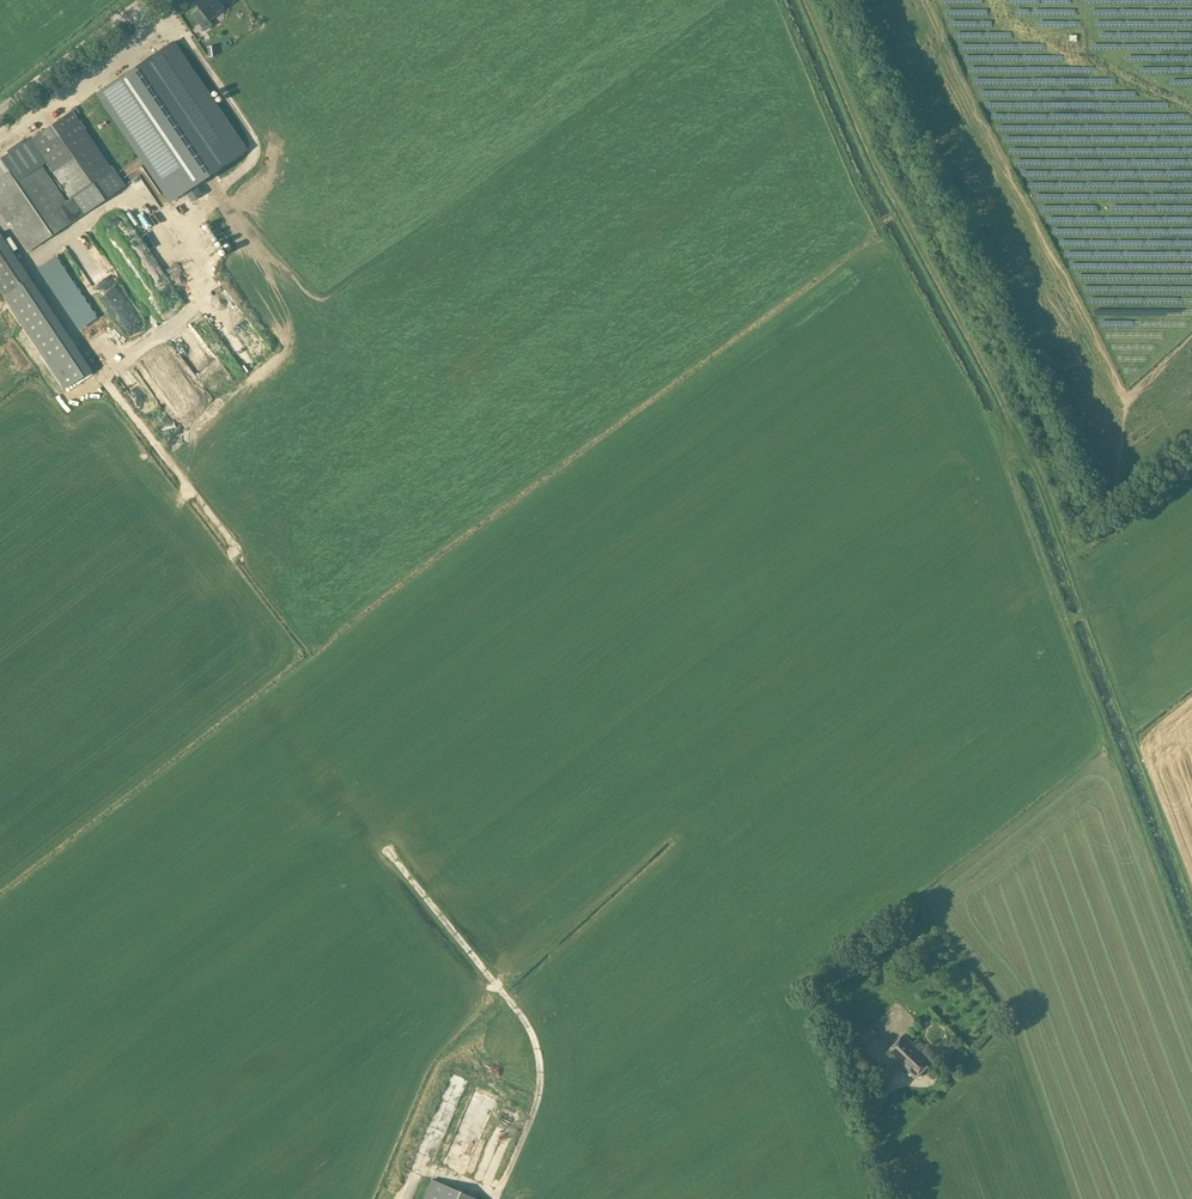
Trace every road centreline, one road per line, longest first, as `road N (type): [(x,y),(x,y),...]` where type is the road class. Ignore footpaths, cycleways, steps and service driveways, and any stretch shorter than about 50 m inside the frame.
road 1 (track): [(1191,950),(1009,464),(997,389),(899,210),(805,0)]
road 2 (track): [(386,849),(524,1019),(539,1051),(537,1106),(499,1198)]
road 3 (track): [(985,0),(993,19),(1191,111)]
road 4 (unclassified): [(0,109),(143,0)]

